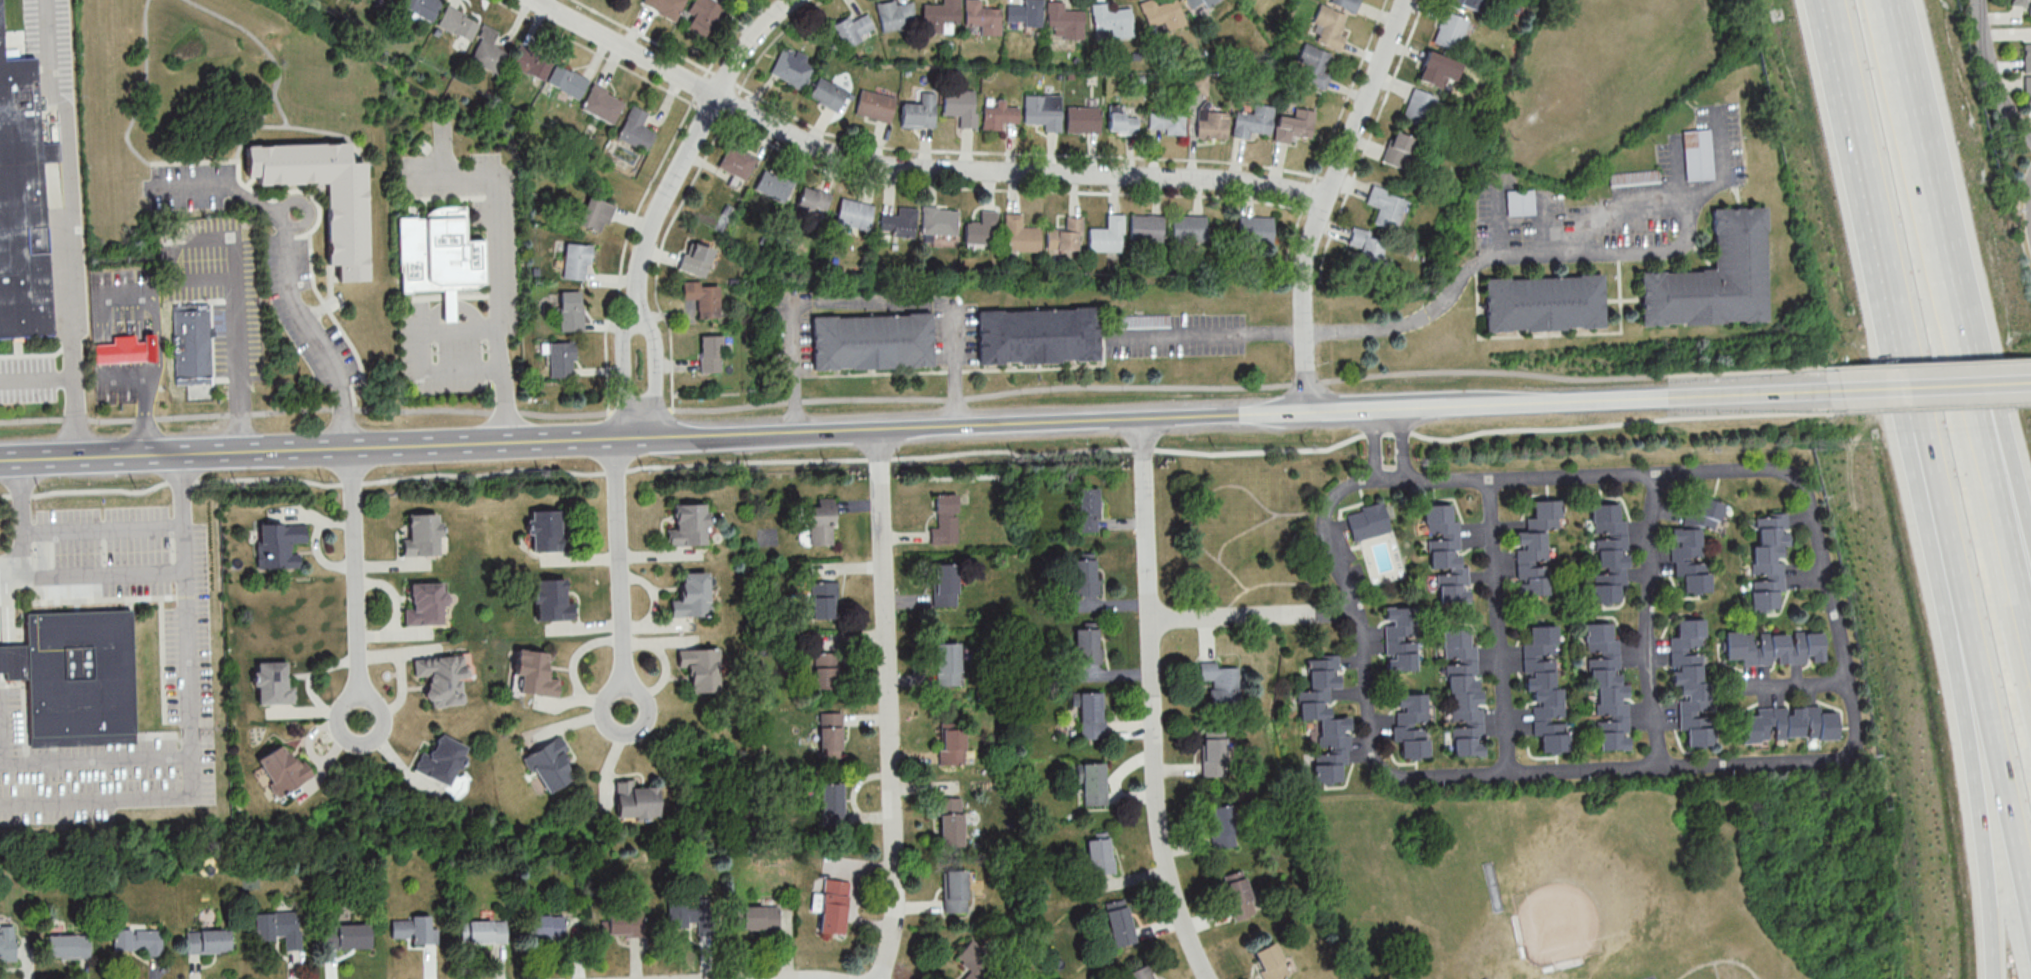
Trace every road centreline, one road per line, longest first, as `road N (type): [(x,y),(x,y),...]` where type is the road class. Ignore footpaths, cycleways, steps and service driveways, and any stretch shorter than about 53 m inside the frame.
road 1 (residential): [(1389,769),(1374,748),(1359,635),(1324,529),(1329,502),(1339,495),(1374,479),(1771,471),(1802,488),(1850,717),(1850,737),(1835,756),(1410,776),(1389,769)]
road 2 (residential): [(545,0),(748,113),(849,157),(1193,177),(1325,199)]
road 3 (motorway): [(1892,286),(1891,318),(1975,761),(1994,915),(1993,978)]
road 4 (motorway): [(2030,645),(1881,0)]
road 5 (motorway): [(1892,286),(2030,917)]
road 6 (secondary): [(657,437),(1253,414)]
road 7 (residential): [(1141,418),(1157,805),(1184,926),(1208,978)]
road 8 (secondary): [(0,461),(562,441)]
road 9 (residential): [(879,429),(894,880),(882,978)]
road 10 (motorway): [(2030,518),(1882,0)]
road 11 (residential): [(1404,0),(1308,255),(1308,412)]
road 12 (residential): [(792,0),(716,95),(646,230),(635,317)]
road 13 (residential): [(1509,773),(1491,479)]
road 14 (residential): [(1658,475),(1648,514),(1645,651),(1662,766)]
road 15 (secondary): [(1548,403),(1830,391)]
road 16 (residential): [(341,448),(358,722)]
road 17 (residential): [(613,438),(624,711)]
road 18 (residential): [(1151,619),(1354,615)]
road 19 (secondary): [(1830,391),(2030,383)]
road 20 (motorway): [(1831,0),(1864,170)]
road 21 (secondary): [(1308,412),(1447,407)]
road 22 (residential): [(2030,127),(1989,60),(1982,0)]
road 23 (residential): [(635,317),(619,337),(624,438)]
road 24 (residential): [(657,437),(651,335),(635,317)]

